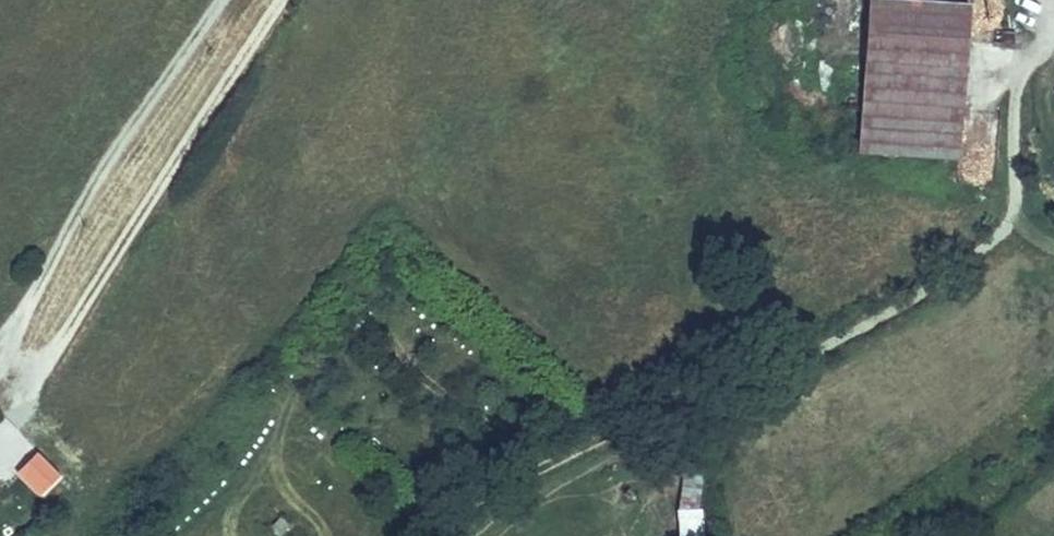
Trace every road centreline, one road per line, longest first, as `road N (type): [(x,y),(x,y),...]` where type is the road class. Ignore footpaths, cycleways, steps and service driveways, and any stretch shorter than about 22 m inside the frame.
road 1 (track): [(419,535),(442,512),(883,318),(971,263),(1009,232),(1017,207),(1020,69)]

